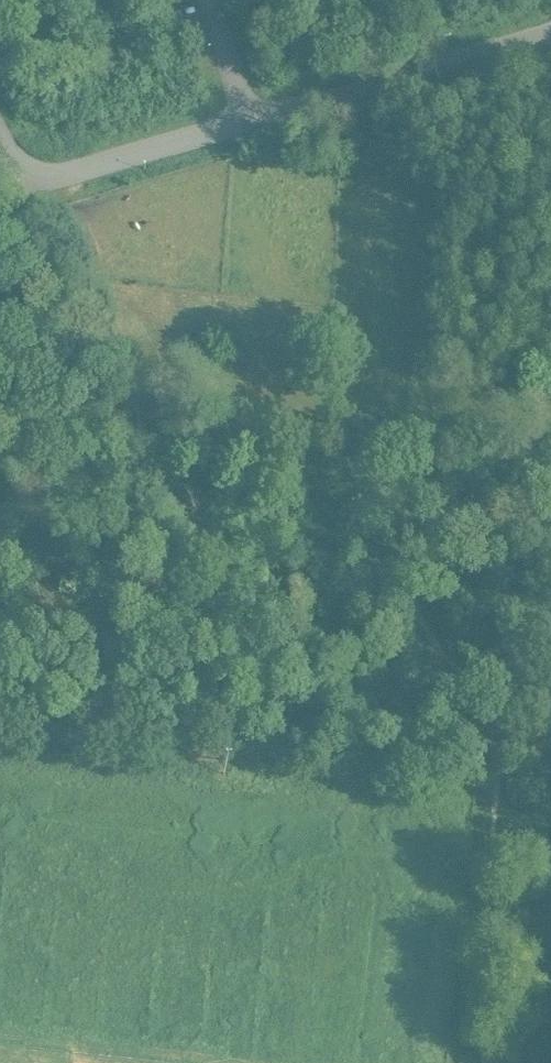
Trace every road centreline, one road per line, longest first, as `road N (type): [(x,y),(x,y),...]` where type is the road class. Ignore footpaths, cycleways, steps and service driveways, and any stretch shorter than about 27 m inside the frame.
road 1 (unclassified): [(0,139),(13,162),(66,175),(550,33)]

